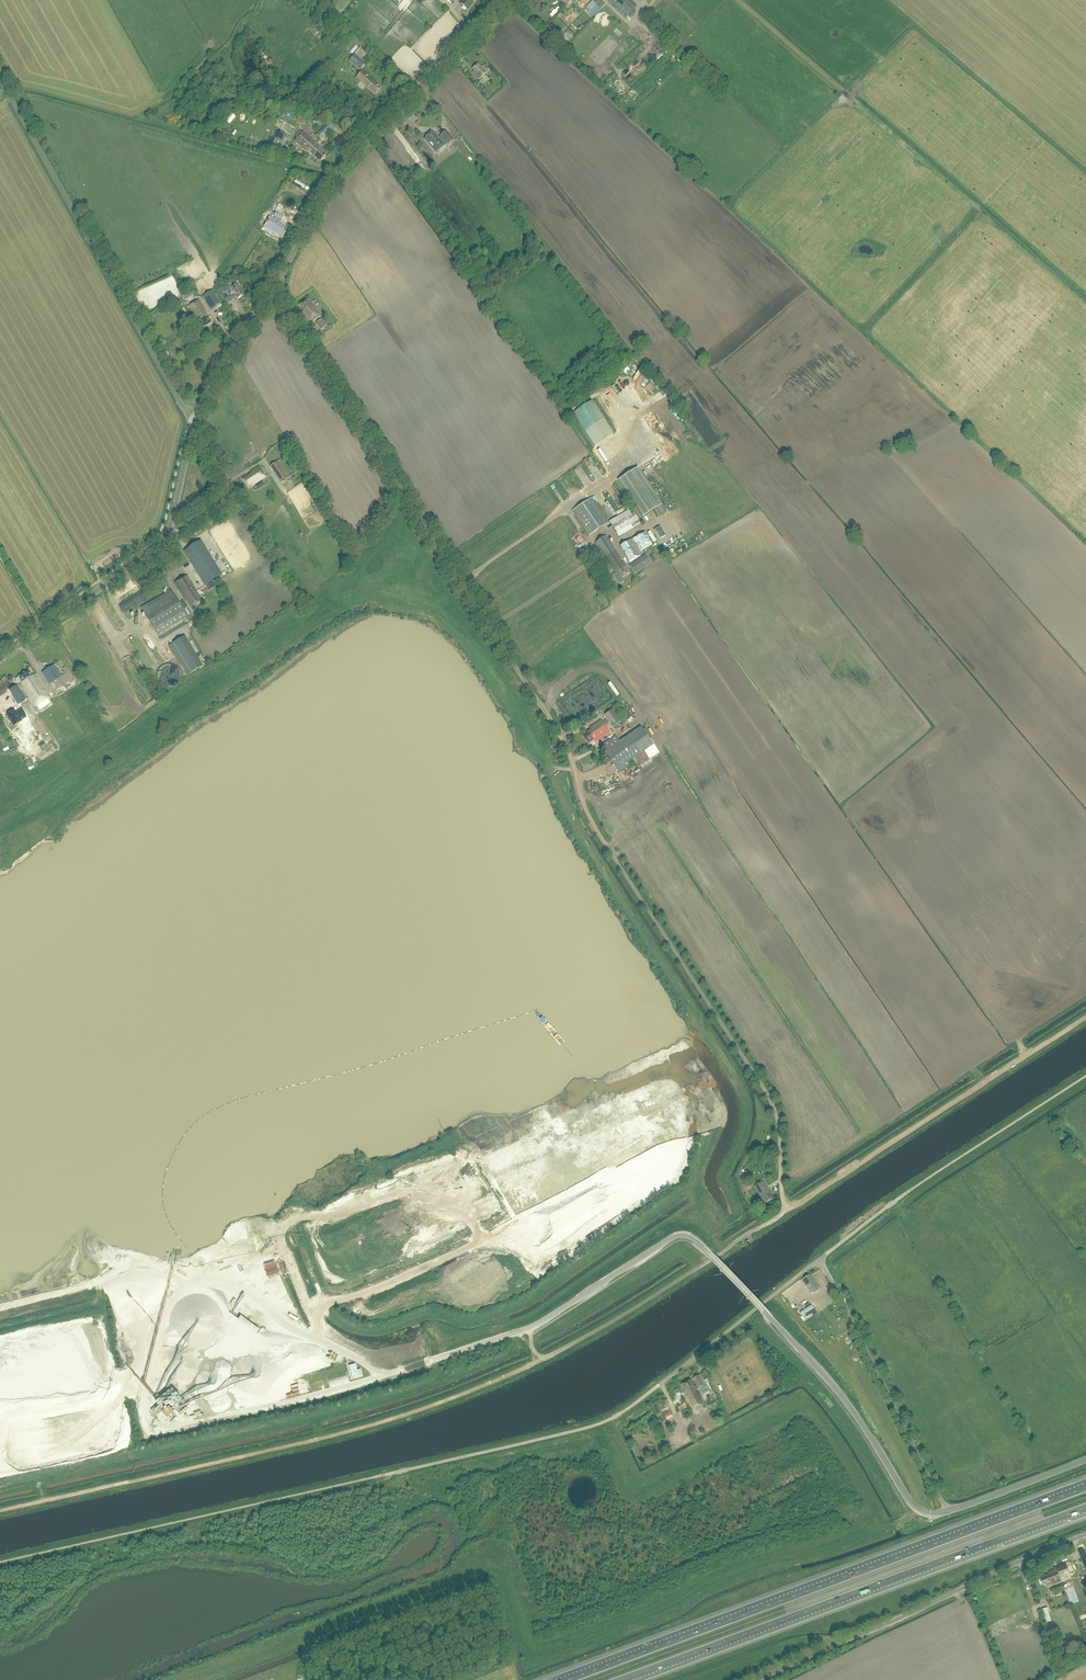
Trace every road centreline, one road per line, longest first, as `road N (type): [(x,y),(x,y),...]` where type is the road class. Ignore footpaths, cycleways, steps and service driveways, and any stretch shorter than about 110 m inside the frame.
road 1 (unclassified): [(548,1356),(782,1214),(775,1112),(598,833),(562,739),(293,325)]
road 2 (unclassified): [(949,1511),(927,1513),(911,1503),(833,1386),(692,1237),(672,1237),(528,1328)]
road 3 (track): [(0,1511),(370,1425),(548,1356)]
road 4 (motorway): [(1085,1487),(566,1679)]
road 5 (motorway): [(624,1679),(1085,1508)]
road 6 (unclassified): [(820,1259),(613,1418),(398,1472)]
road 7 (unclassified): [(195,427),(0,79)]
road 8 (unclassified): [(757,1679),(1085,1534)]
road 9 (track): [(1085,1016),(784,1210)]
road 10 (tertiary): [(283,271),(348,164),(511,0)]
road 11 (track): [(334,181),(41,98),(11,98)]
road 12 (tertiary): [(0,659),(164,540),(195,427)]
road 13 (unclassified): [(820,1259),(949,1511)]
road 14 (unclassified): [(528,1328),(291,1400)]
road 15 (track): [(166,536),(227,491),(195,427)]
road 16 (unclassified): [(949,1511),(1085,1460)]

